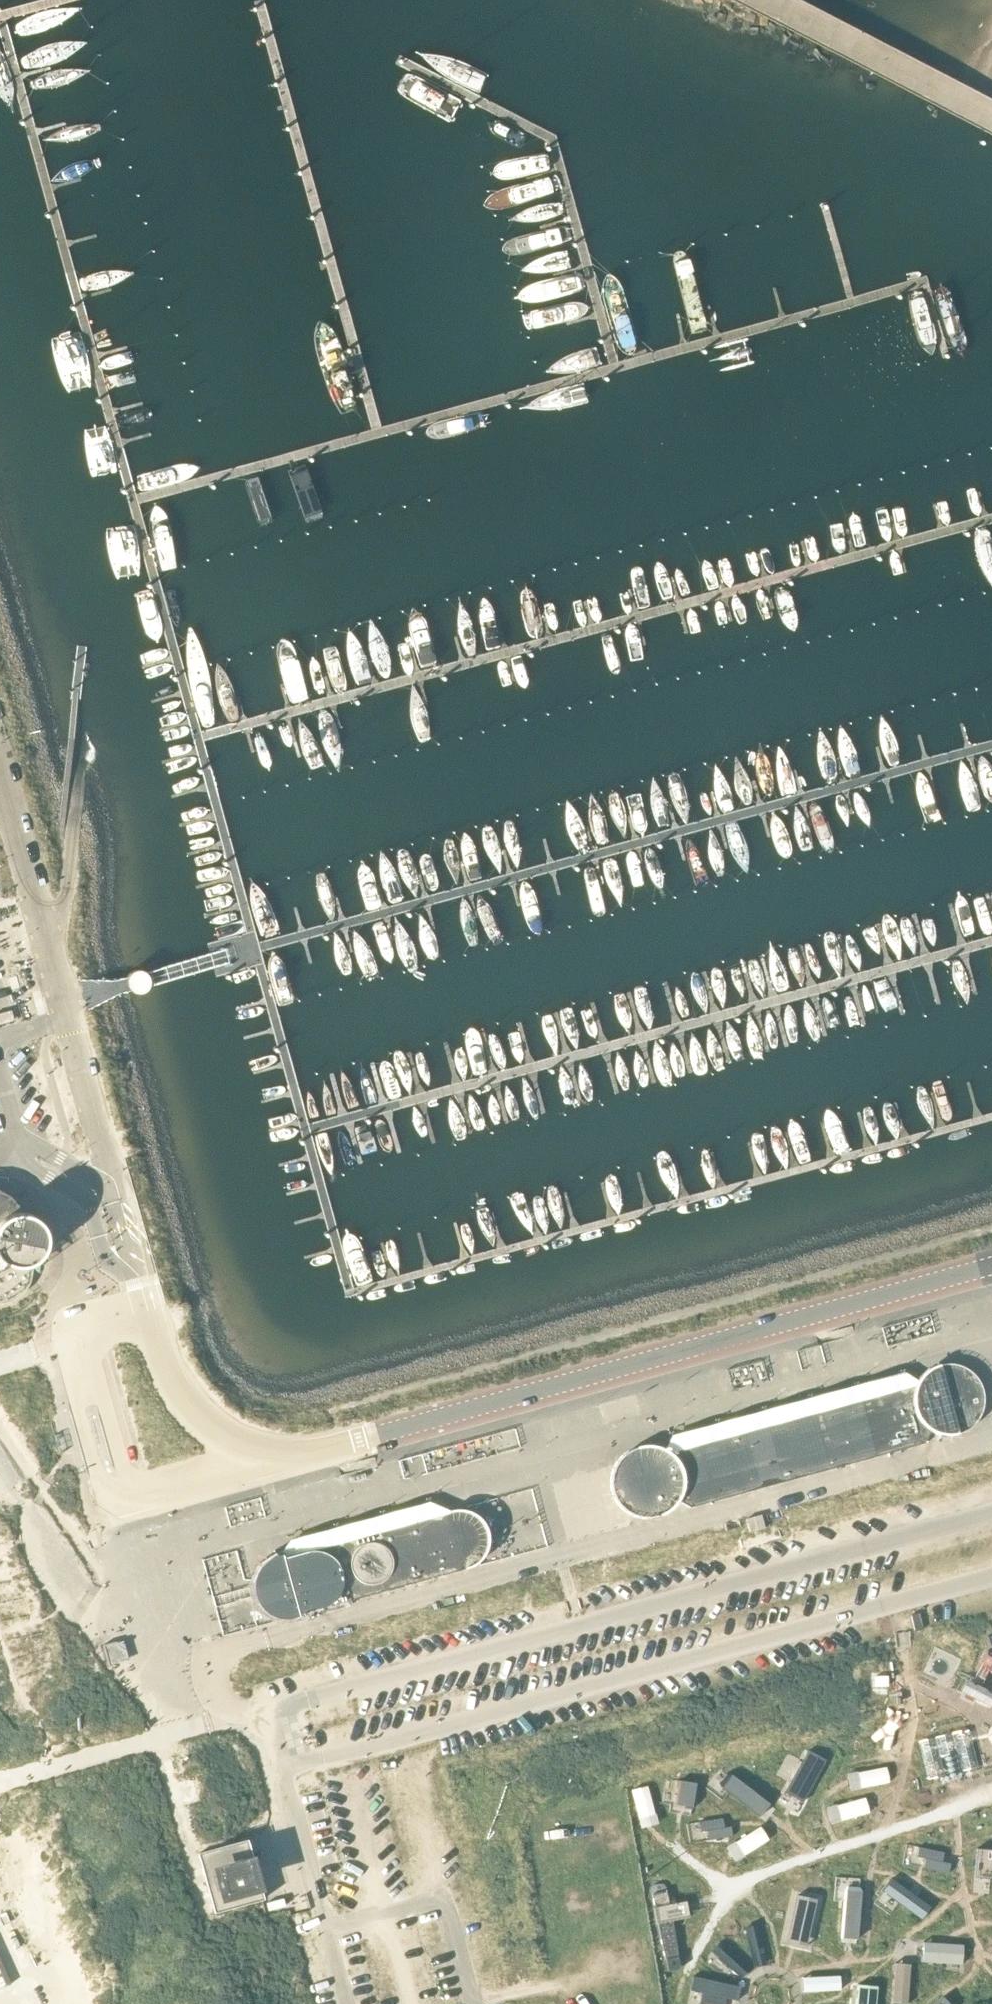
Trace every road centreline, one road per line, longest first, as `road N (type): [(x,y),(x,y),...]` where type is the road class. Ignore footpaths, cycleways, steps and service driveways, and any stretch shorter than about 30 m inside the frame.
road 1 (tertiary): [(295,1458),(991,1267)]
road 2 (unclassified): [(295,1458),(243,1445),(198,1422),(173,1378),(56,964)]
road 3 (unclassified): [(56,964),(85,729)]
road 4 (unclassified): [(56,964),(0,759)]

